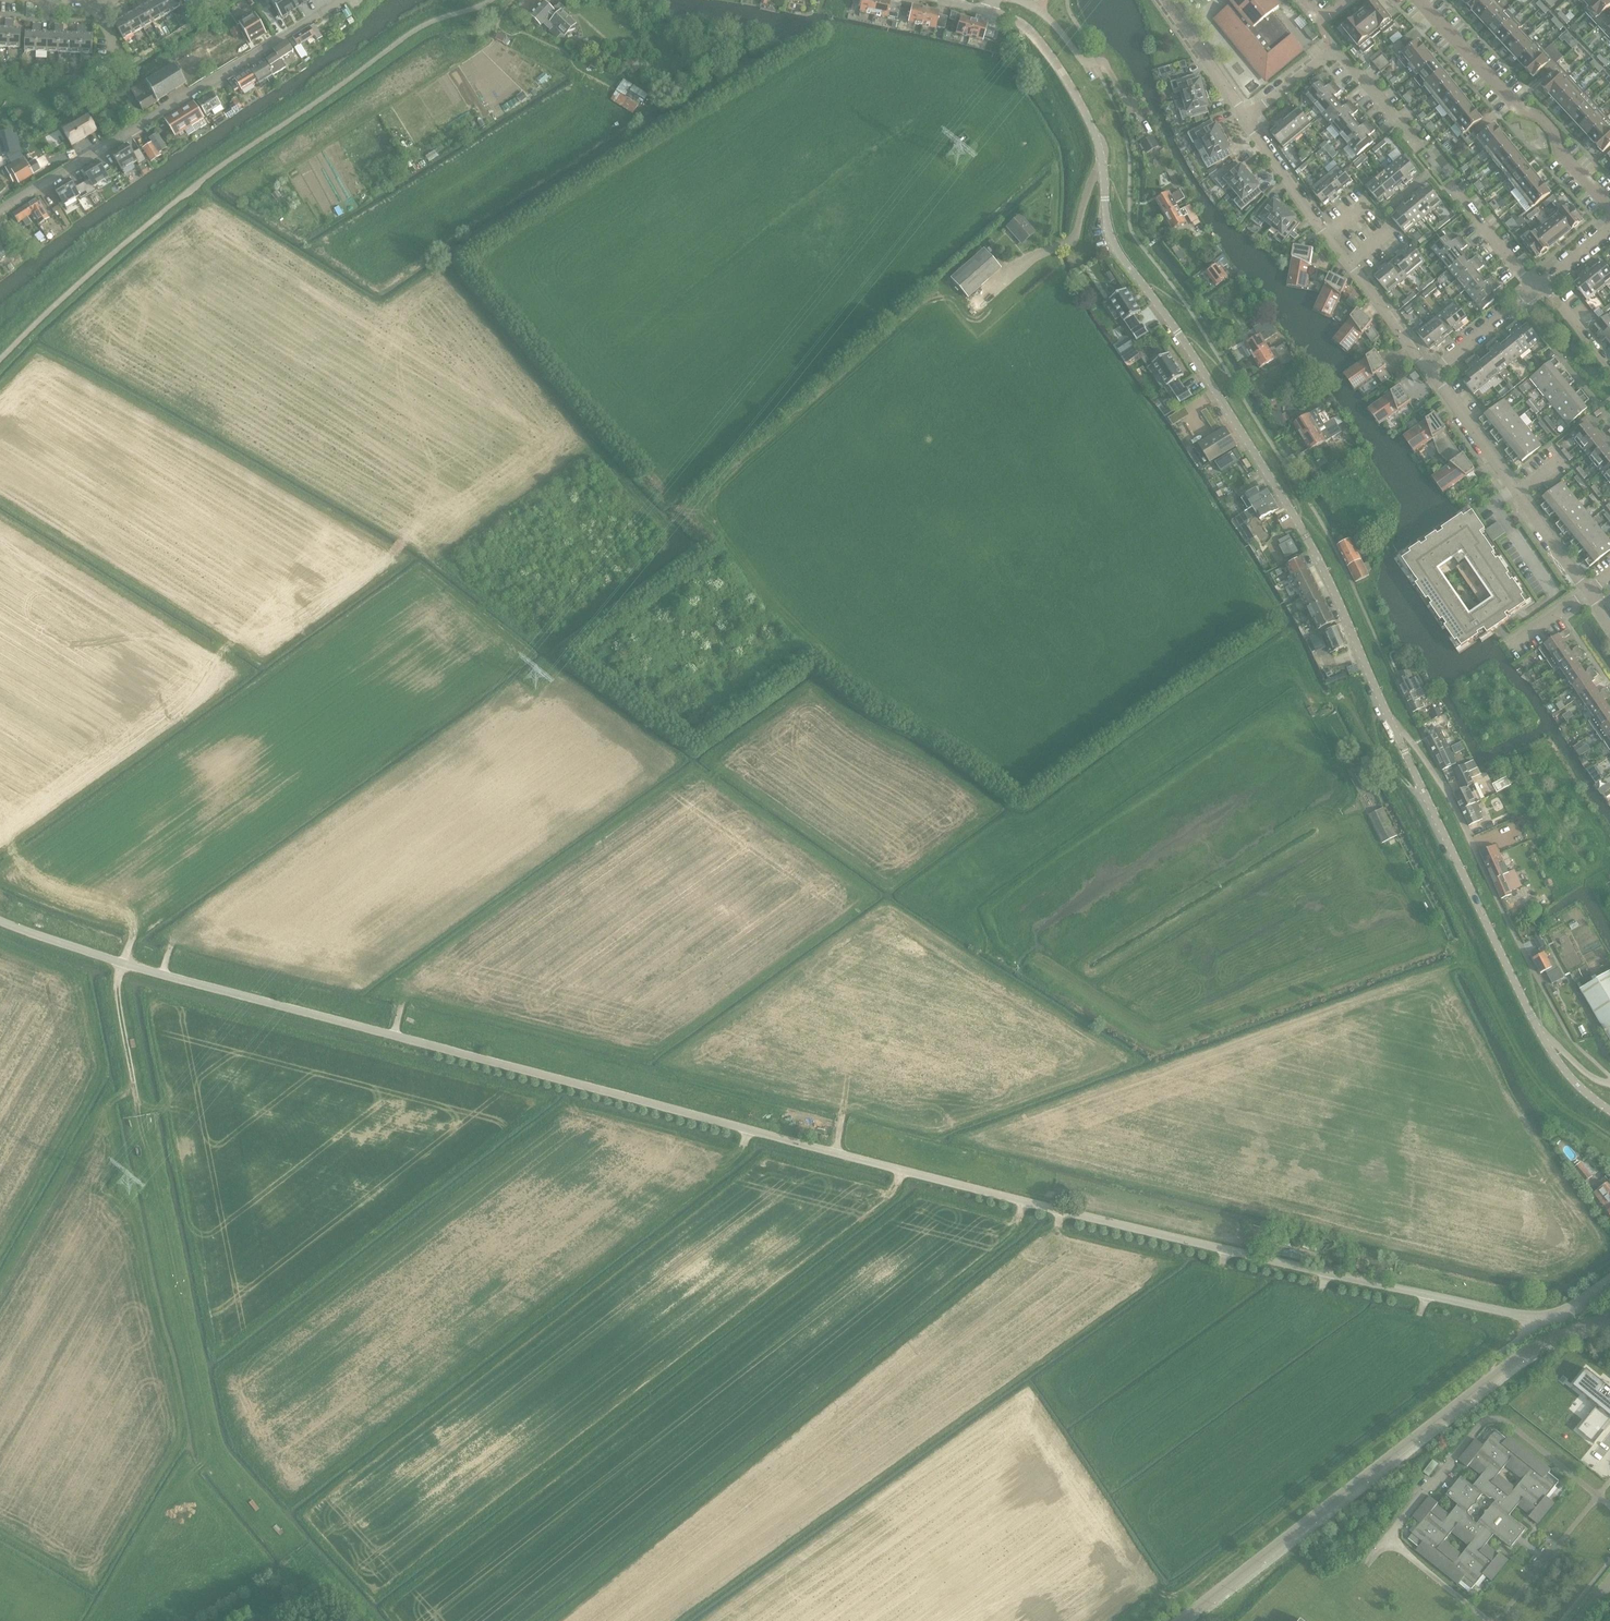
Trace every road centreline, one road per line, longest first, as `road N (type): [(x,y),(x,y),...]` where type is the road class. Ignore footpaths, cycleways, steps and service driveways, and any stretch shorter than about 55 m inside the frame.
road 1 (unclassified): [(0,921),(121,963),(901,1170),(1539,1321),(1559,1317),(1609,1284)]
road 2 (unclassified): [(1609,1110),(1568,1075),(1541,1036),(1307,536),(1111,233),(1102,157)]
road 3 (track): [(121,963),(117,992),(157,1206),(221,1467),(315,1572),(222,1620)]
road 4 (unclassified): [(0,360),(197,186),(417,30),(494,0)]
road 5 (unclassified): [(1182,1620),(1499,1372),(1609,1317)]
road 6 (residential): [(339,0),(0,212)]
road 7 (unclassified): [(1386,1539),(1489,1419),(1507,1423),(1609,1506)]
road 8 (residential): [(1419,0),(1518,108),(1554,130),(1562,155),(1609,207)]
road 9 (residential): [(1588,592),(1432,374)]
road 10 (residential): [(1244,116),(1330,55),(1341,57),(1421,150)]
road 11 (unclassified): [(1102,157),(1091,124),(1037,42),(987,10)]
road 12 (unclassified): [(989,296),(1068,247),(1102,157)]
road 13 (residential): [(1329,233),(1244,116)]
road 14 (residential): [(1432,374),(1350,262)]
road 15 (residential): [(1534,292),(1447,184)]
road 16 (residential): [(1244,116),(1168,0)]
road 17 (residential): [(1432,374),(1534,292)]
road 18 (unclassified): [(1487,1620),(1386,1539)]
road 19 (residential): [(1113,77),(1022,0)]

